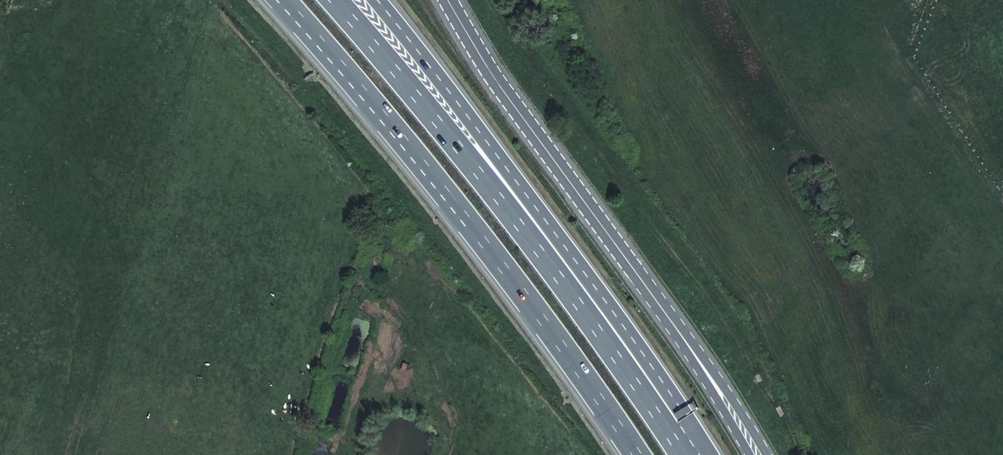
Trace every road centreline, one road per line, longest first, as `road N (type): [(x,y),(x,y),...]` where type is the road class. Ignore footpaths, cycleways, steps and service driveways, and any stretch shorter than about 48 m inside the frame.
road 1 (motorway): [(286,0),(452,199),(637,454)]
road 2 (primary): [(443,0),(757,454)]
road 3 (motorway): [(669,431),(476,169),(334,0)]
road 4 (motorway): [(669,431),(646,360),(377,0)]

